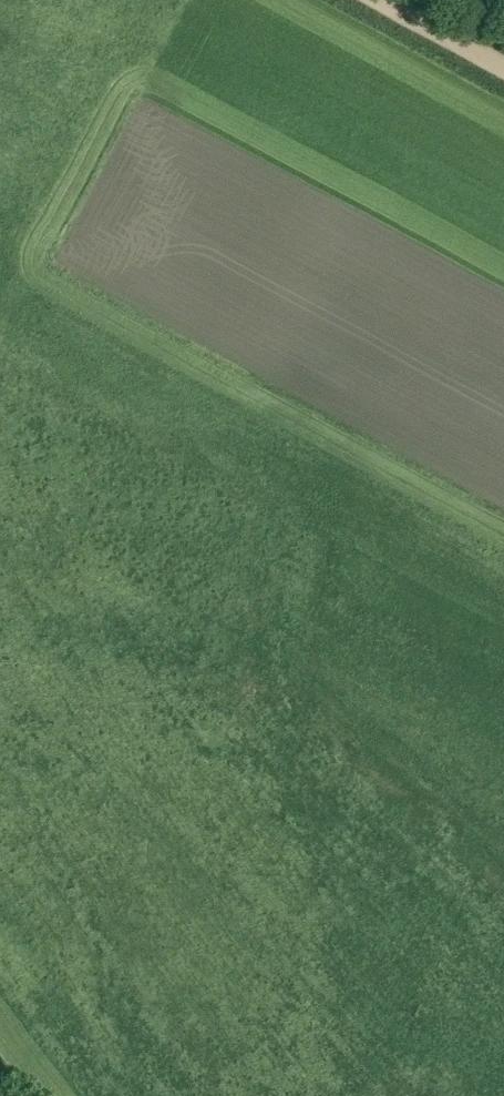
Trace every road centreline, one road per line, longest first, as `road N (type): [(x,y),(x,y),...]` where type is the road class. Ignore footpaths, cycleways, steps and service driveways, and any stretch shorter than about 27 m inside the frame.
road 1 (track): [(395,0),(503,59)]

